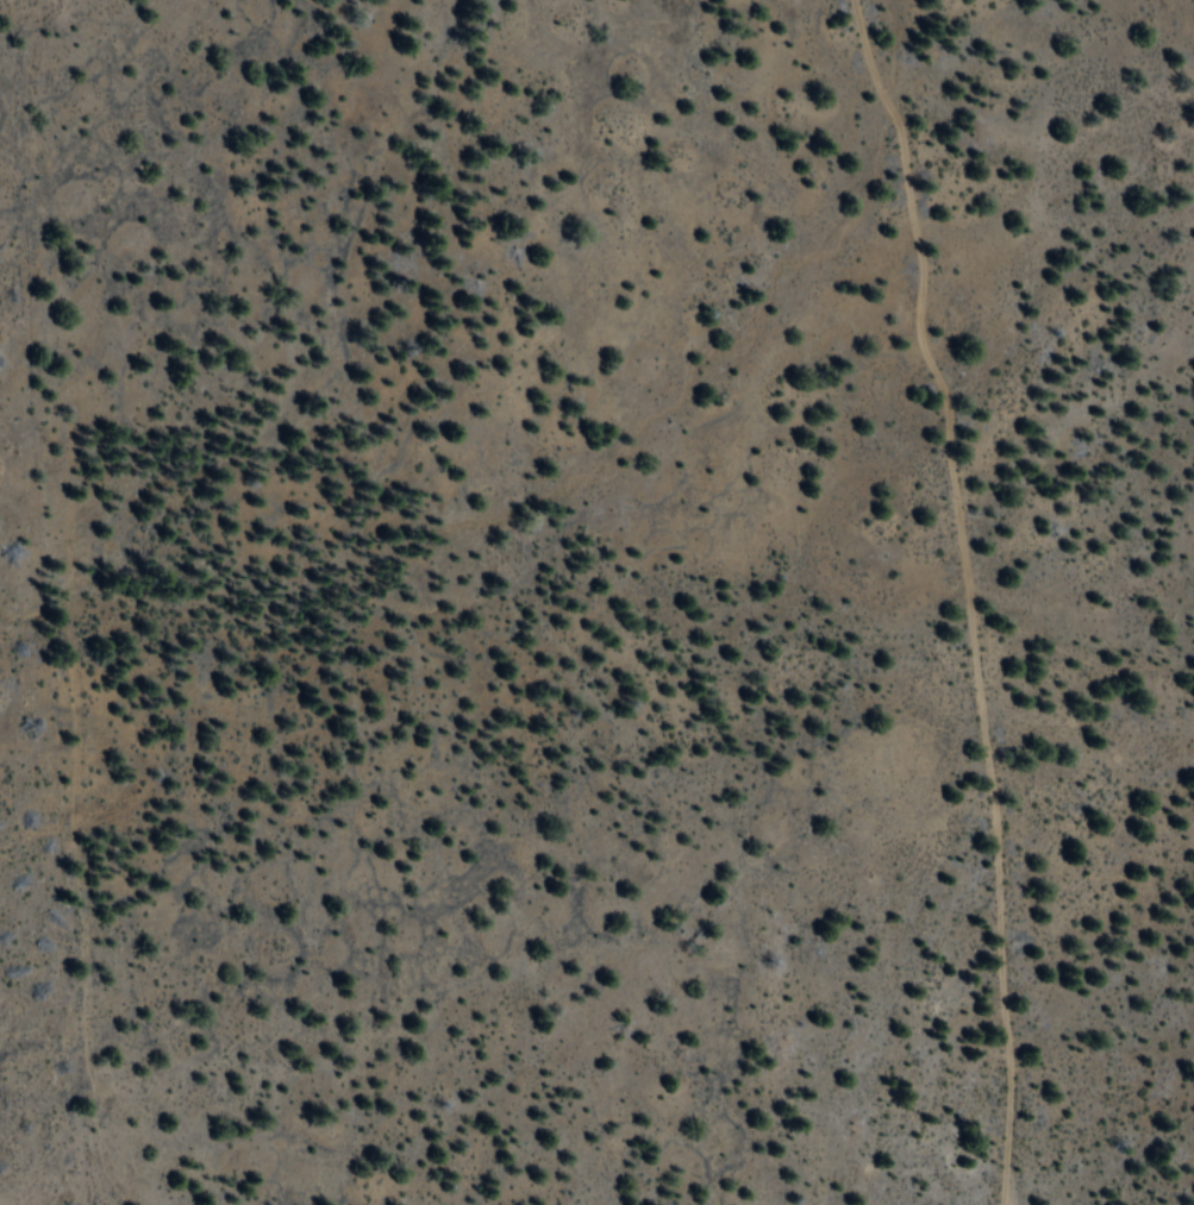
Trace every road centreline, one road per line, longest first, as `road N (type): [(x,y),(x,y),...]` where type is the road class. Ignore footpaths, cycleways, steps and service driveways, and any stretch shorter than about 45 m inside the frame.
road 1 (track): [(856,0),(899,127),(925,265),(920,332),(945,394),(998,796),(1012,1071),(1006,1204)]

